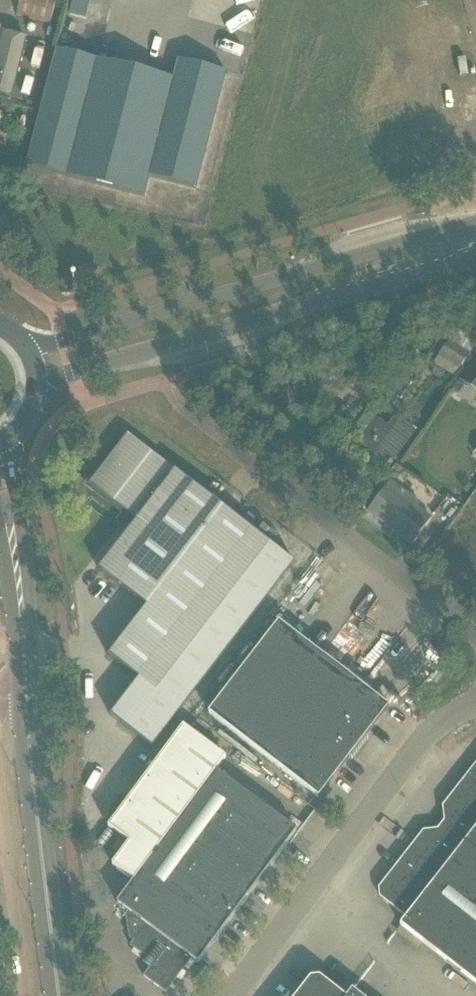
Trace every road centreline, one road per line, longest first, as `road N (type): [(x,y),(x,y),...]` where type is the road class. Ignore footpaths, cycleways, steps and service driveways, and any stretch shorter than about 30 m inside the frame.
road 1 (secondary): [(475,222),(32,356)]
road 2 (secondary): [(37,388),(475,259)]
road 3 (unclassified): [(233,995),(434,731),(475,704)]
road 4 (tertiary): [(60,995),(23,676)]
road 5 (unclassified): [(475,636),(227,443)]
road 6 (unclassified): [(0,855),(18,995)]
road 7 (tertiary): [(17,567),(18,517),(1,442)]

